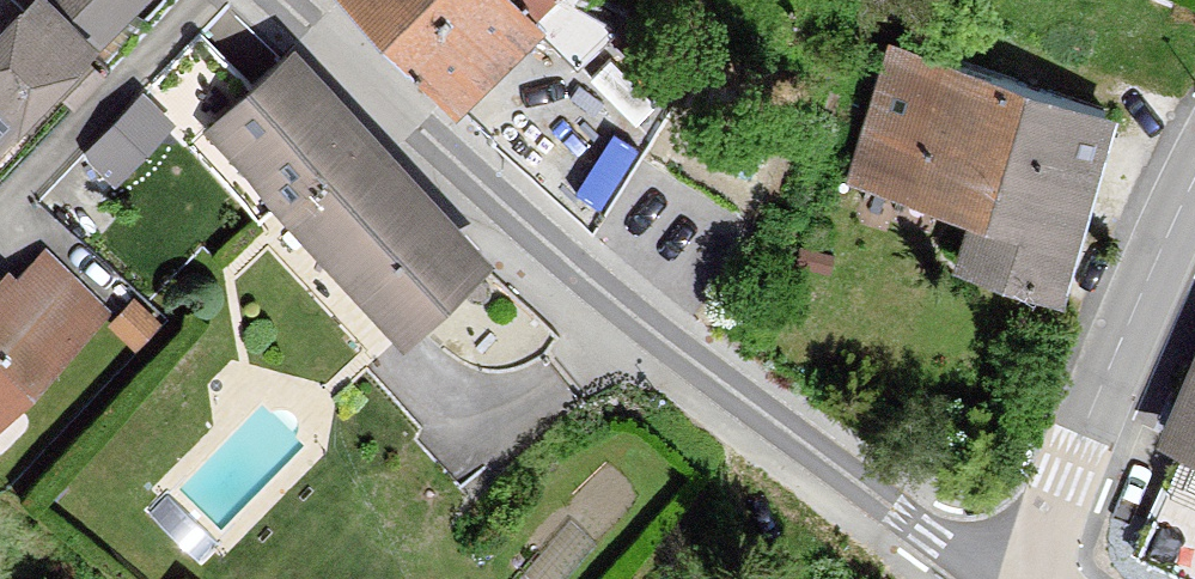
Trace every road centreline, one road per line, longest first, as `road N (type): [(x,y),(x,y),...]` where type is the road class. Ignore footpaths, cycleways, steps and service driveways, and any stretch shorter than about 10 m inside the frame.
road 1 (residential): [(281,0),(621,306),(930,542),(995,578)]
road 2 (unclassified): [(1040,578),(1157,258),(1194,188)]

